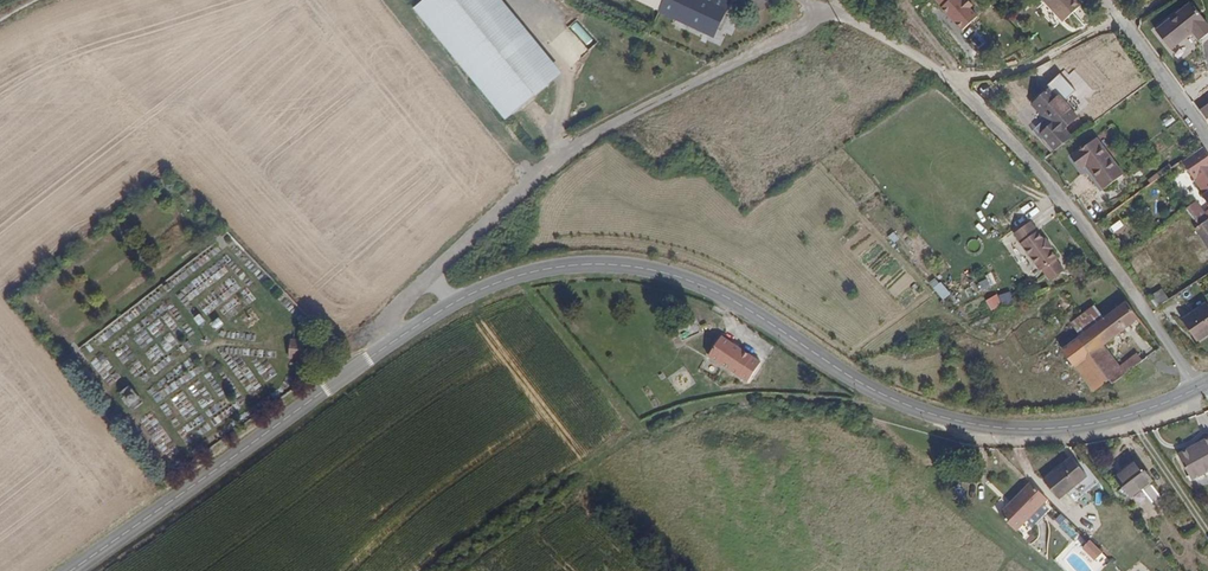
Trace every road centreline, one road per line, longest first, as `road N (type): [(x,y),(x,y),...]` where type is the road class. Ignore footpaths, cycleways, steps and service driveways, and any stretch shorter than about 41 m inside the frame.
road 1 (tertiary): [(453,306),(535,271),(583,264),(652,270),(717,293),(888,398),(1009,429),(1109,419),(1197,388)]
road 2 (track): [(910,408),(720,398),(639,424),(437,570)]
road 3 (tertiary): [(69,570),(382,349)]
road 4 (unclassified): [(573,149),(431,276)]
road 5 (residential): [(1207,140),(1105,0)]
road 6 (residential): [(1118,272),(1197,388)]

